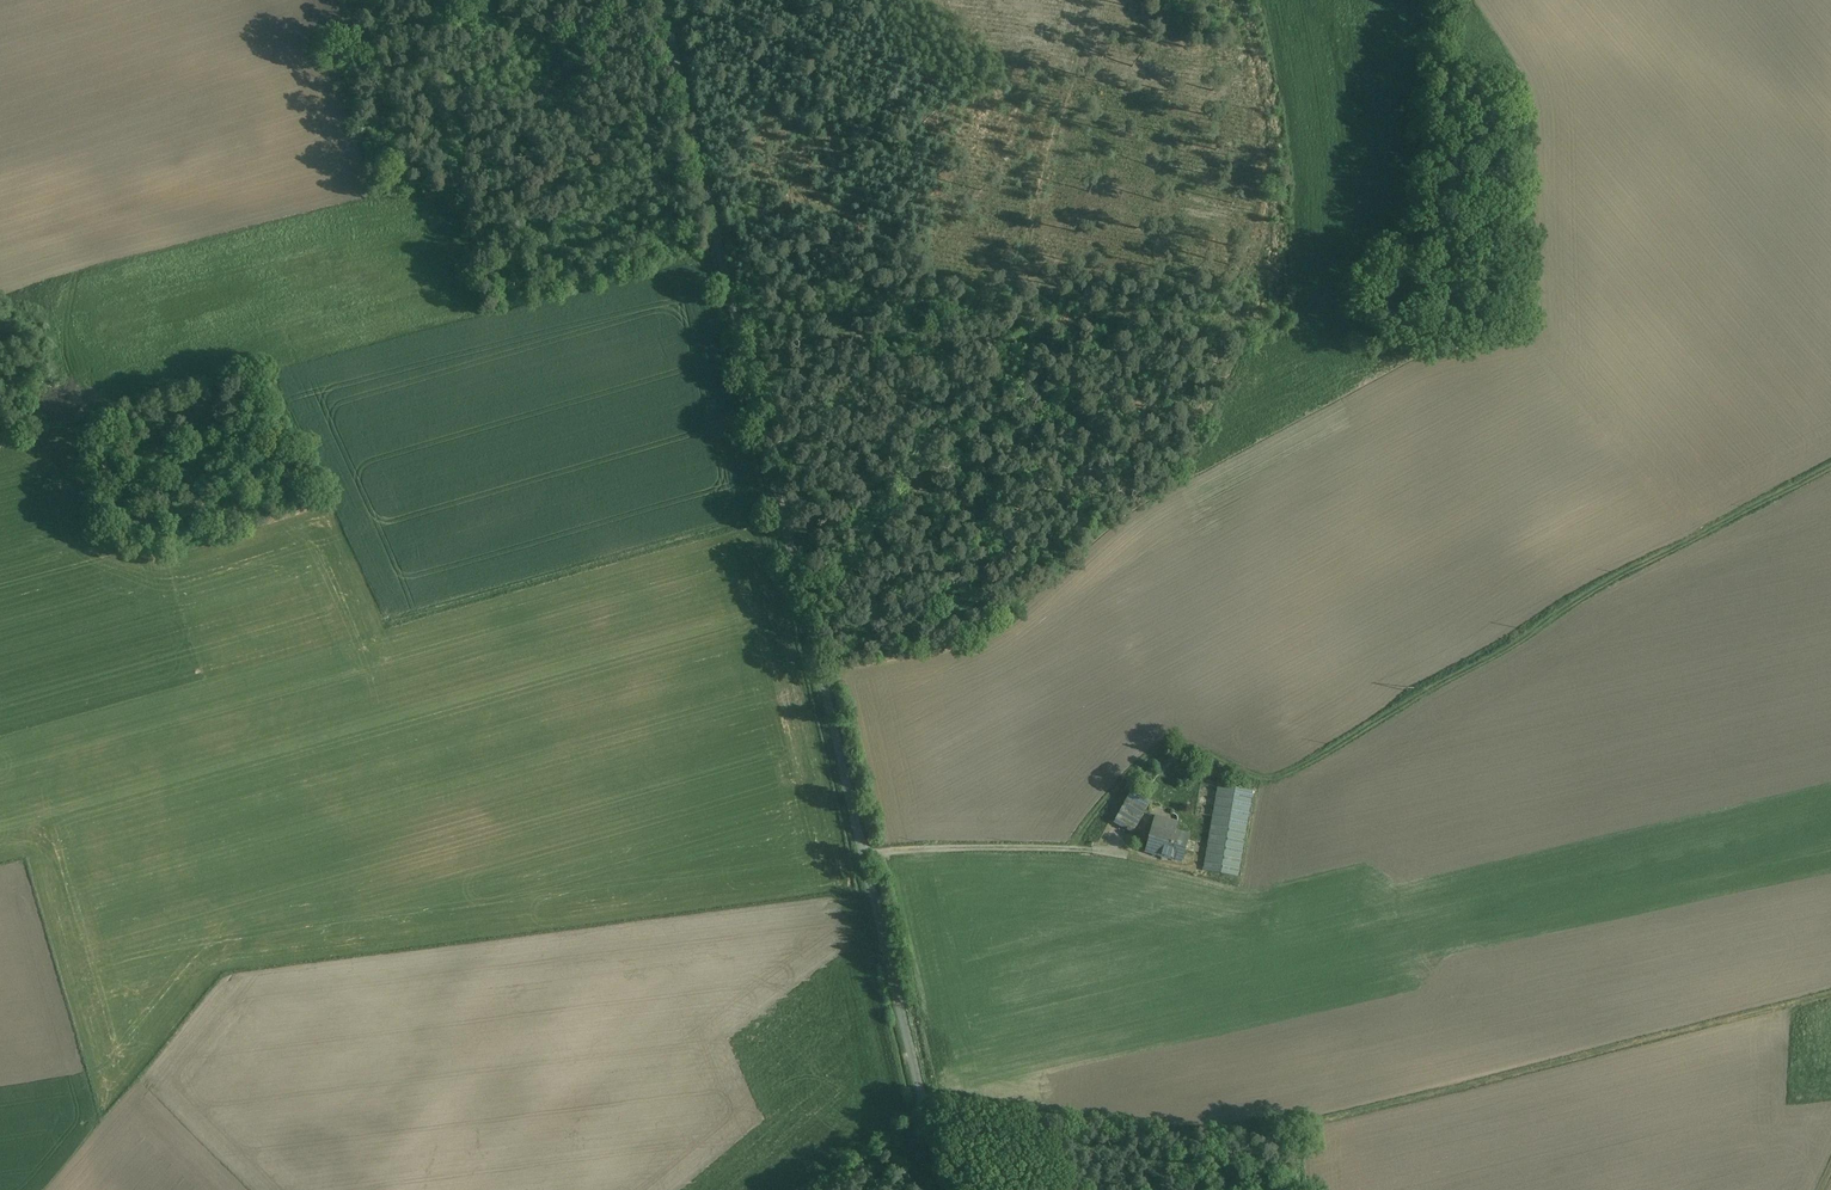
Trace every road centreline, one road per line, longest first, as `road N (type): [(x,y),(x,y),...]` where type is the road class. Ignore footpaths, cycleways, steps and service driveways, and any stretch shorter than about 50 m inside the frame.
road 1 (unclassified): [(935,1189),(656,0)]

